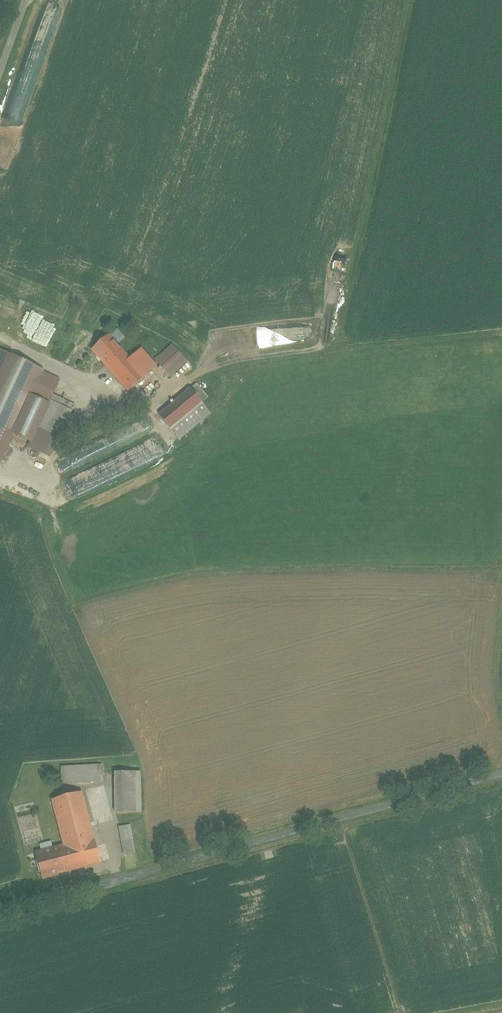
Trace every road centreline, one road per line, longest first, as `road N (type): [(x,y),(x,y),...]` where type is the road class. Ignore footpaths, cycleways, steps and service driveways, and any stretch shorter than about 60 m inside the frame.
road 1 (residential): [(501,774),(0,914)]

